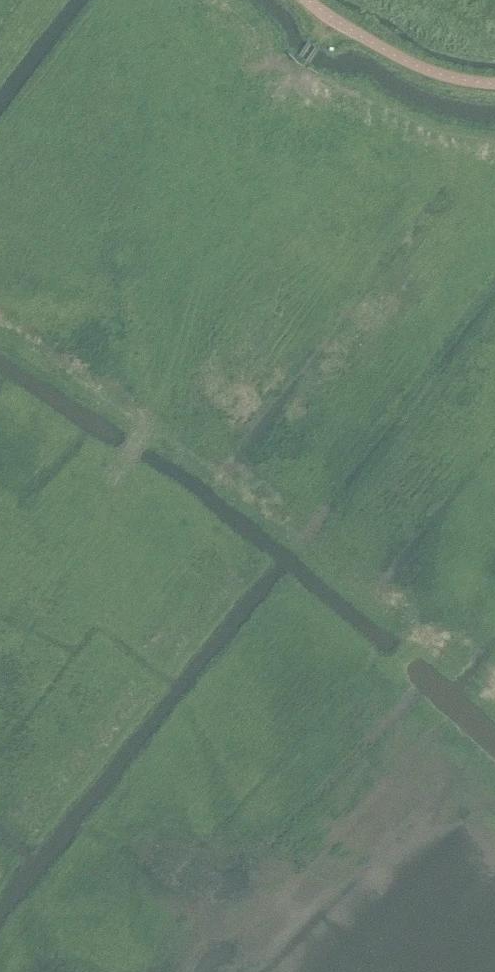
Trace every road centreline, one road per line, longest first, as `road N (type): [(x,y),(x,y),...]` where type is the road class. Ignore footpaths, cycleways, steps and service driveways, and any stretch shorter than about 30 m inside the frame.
road 1 (unclassified): [(494,84),(429,71),(308,0)]

